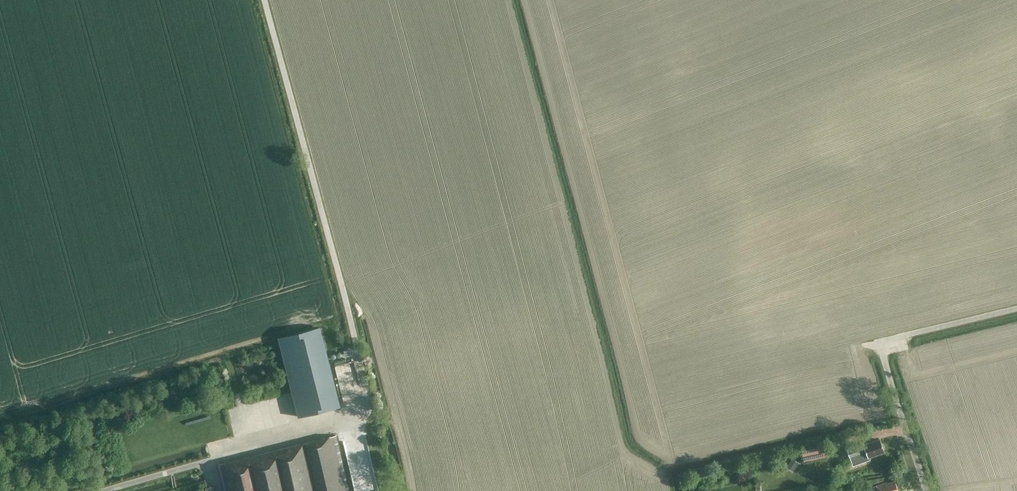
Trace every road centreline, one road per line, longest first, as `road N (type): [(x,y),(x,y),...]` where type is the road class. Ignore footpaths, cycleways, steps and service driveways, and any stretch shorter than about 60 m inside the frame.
road 1 (residential): [(926,490),(882,349),(895,337),(1016,307)]

